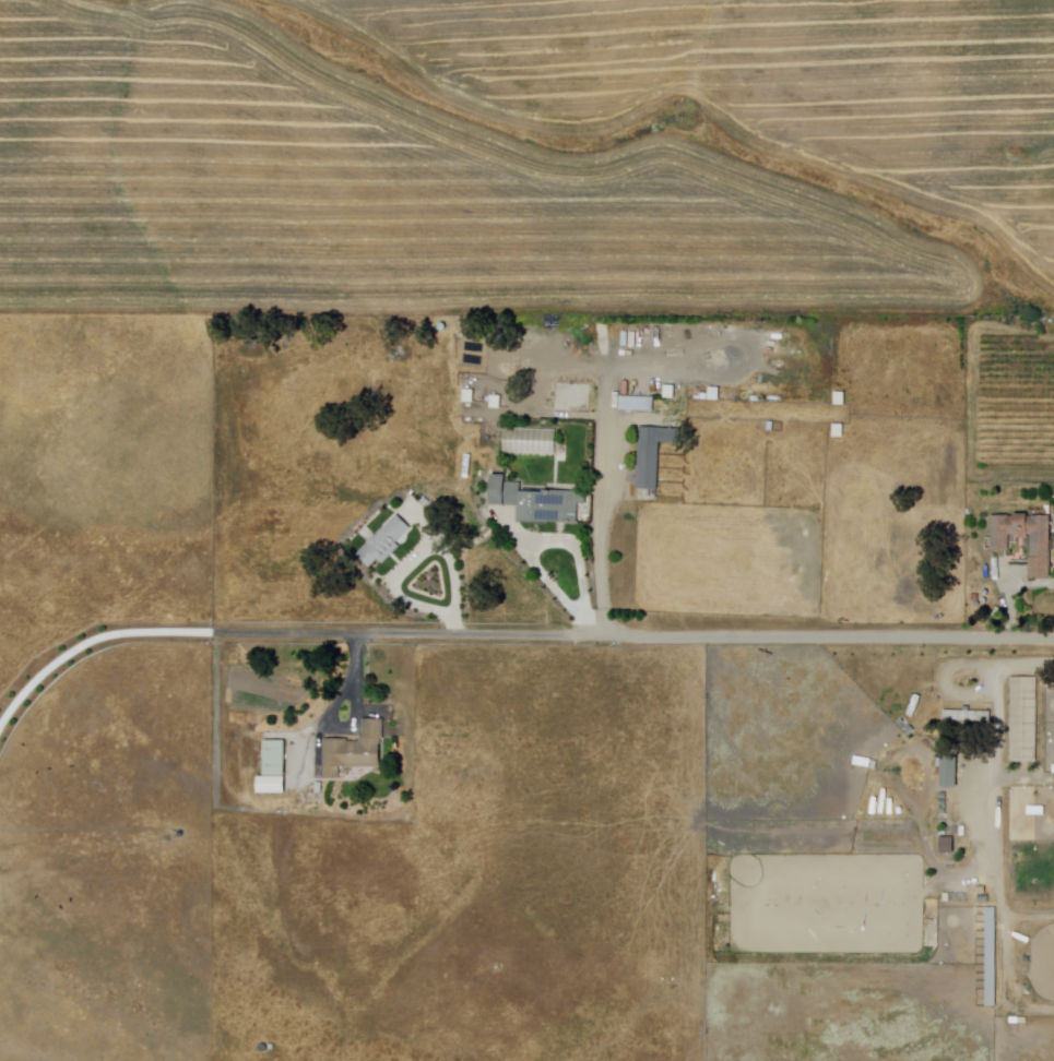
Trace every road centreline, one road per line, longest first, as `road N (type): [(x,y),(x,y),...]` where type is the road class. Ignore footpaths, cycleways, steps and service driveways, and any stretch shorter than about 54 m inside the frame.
road 1 (residential): [(1053,638),(216,634)]

